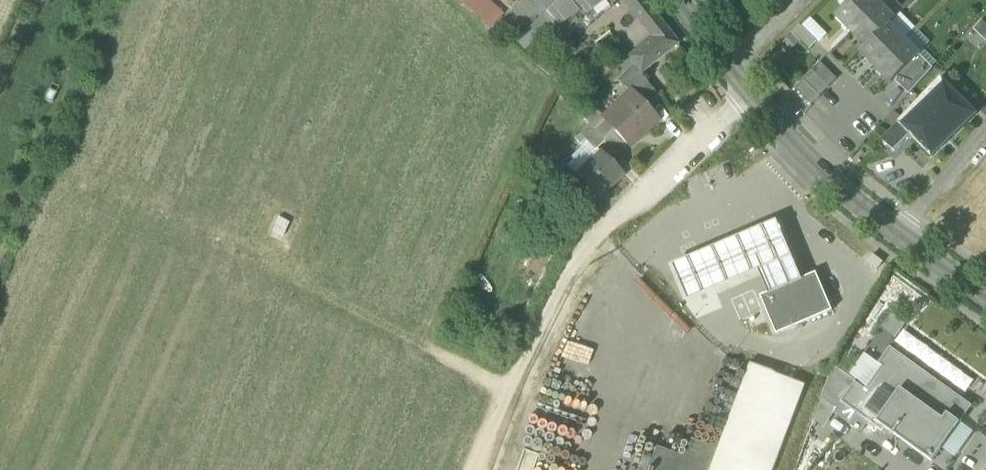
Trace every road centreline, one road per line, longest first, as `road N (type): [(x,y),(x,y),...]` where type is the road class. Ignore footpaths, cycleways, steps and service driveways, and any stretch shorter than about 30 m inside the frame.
road 1 (track): [(511,387),(76,200)]
road 2 (secondary): [(985,298),(820,167),(684,0)]
road 3 (track): [(754,87),(576,251),(511,387)]

